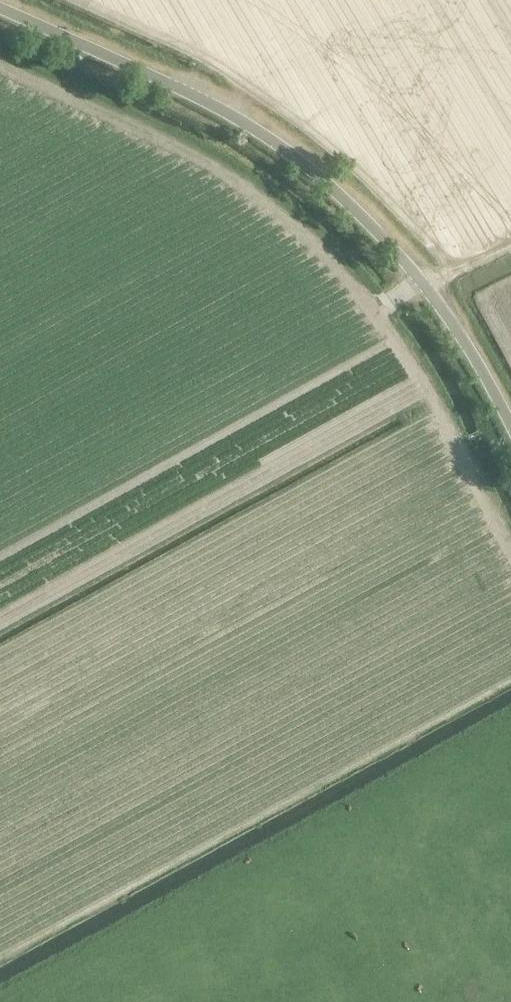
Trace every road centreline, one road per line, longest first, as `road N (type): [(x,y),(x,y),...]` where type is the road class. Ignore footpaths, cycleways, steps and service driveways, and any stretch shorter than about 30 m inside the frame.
road 1 (unclassified): [(510,427),(457,329),(410,267),(305,164),(190,93),(0,9)]
road 2 (track): [(190,93),(203,71),(357,0)]

